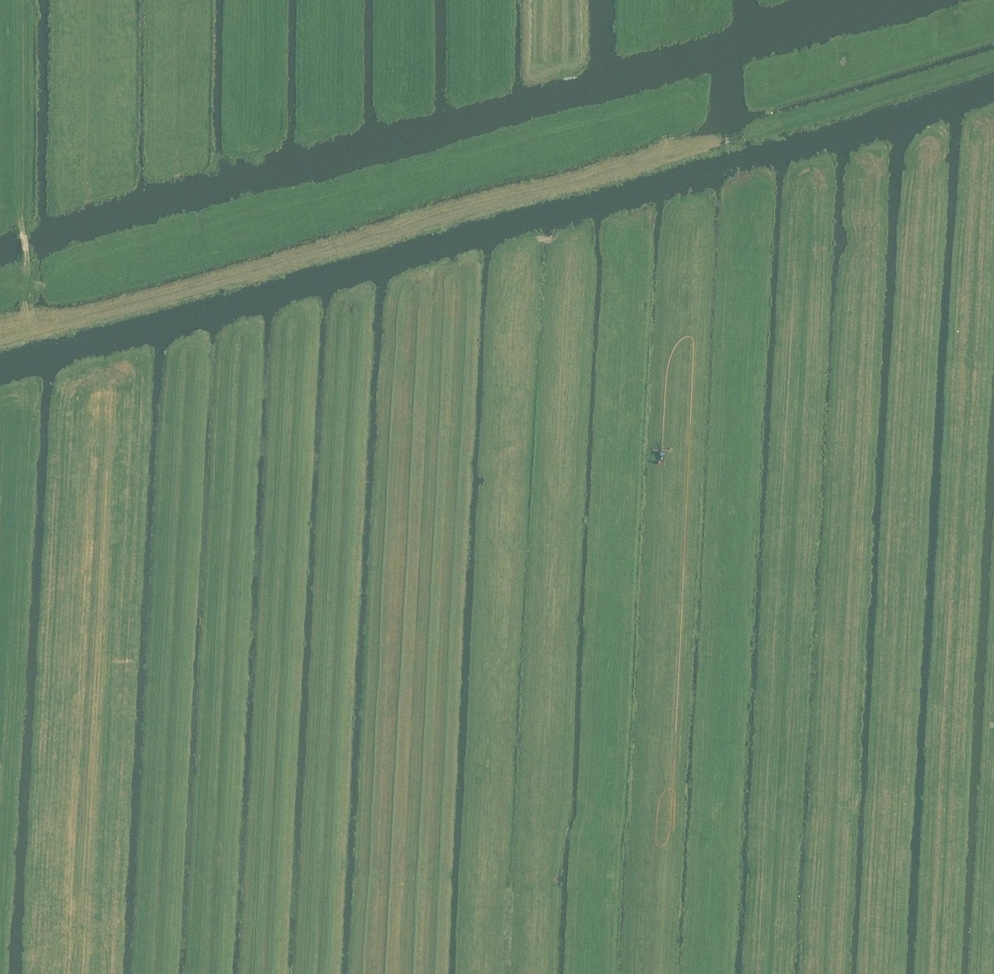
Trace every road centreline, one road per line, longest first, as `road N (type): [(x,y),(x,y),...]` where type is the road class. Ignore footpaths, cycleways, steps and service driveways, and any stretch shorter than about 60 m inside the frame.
road 1 (track): [(0,339),(993,64)]

